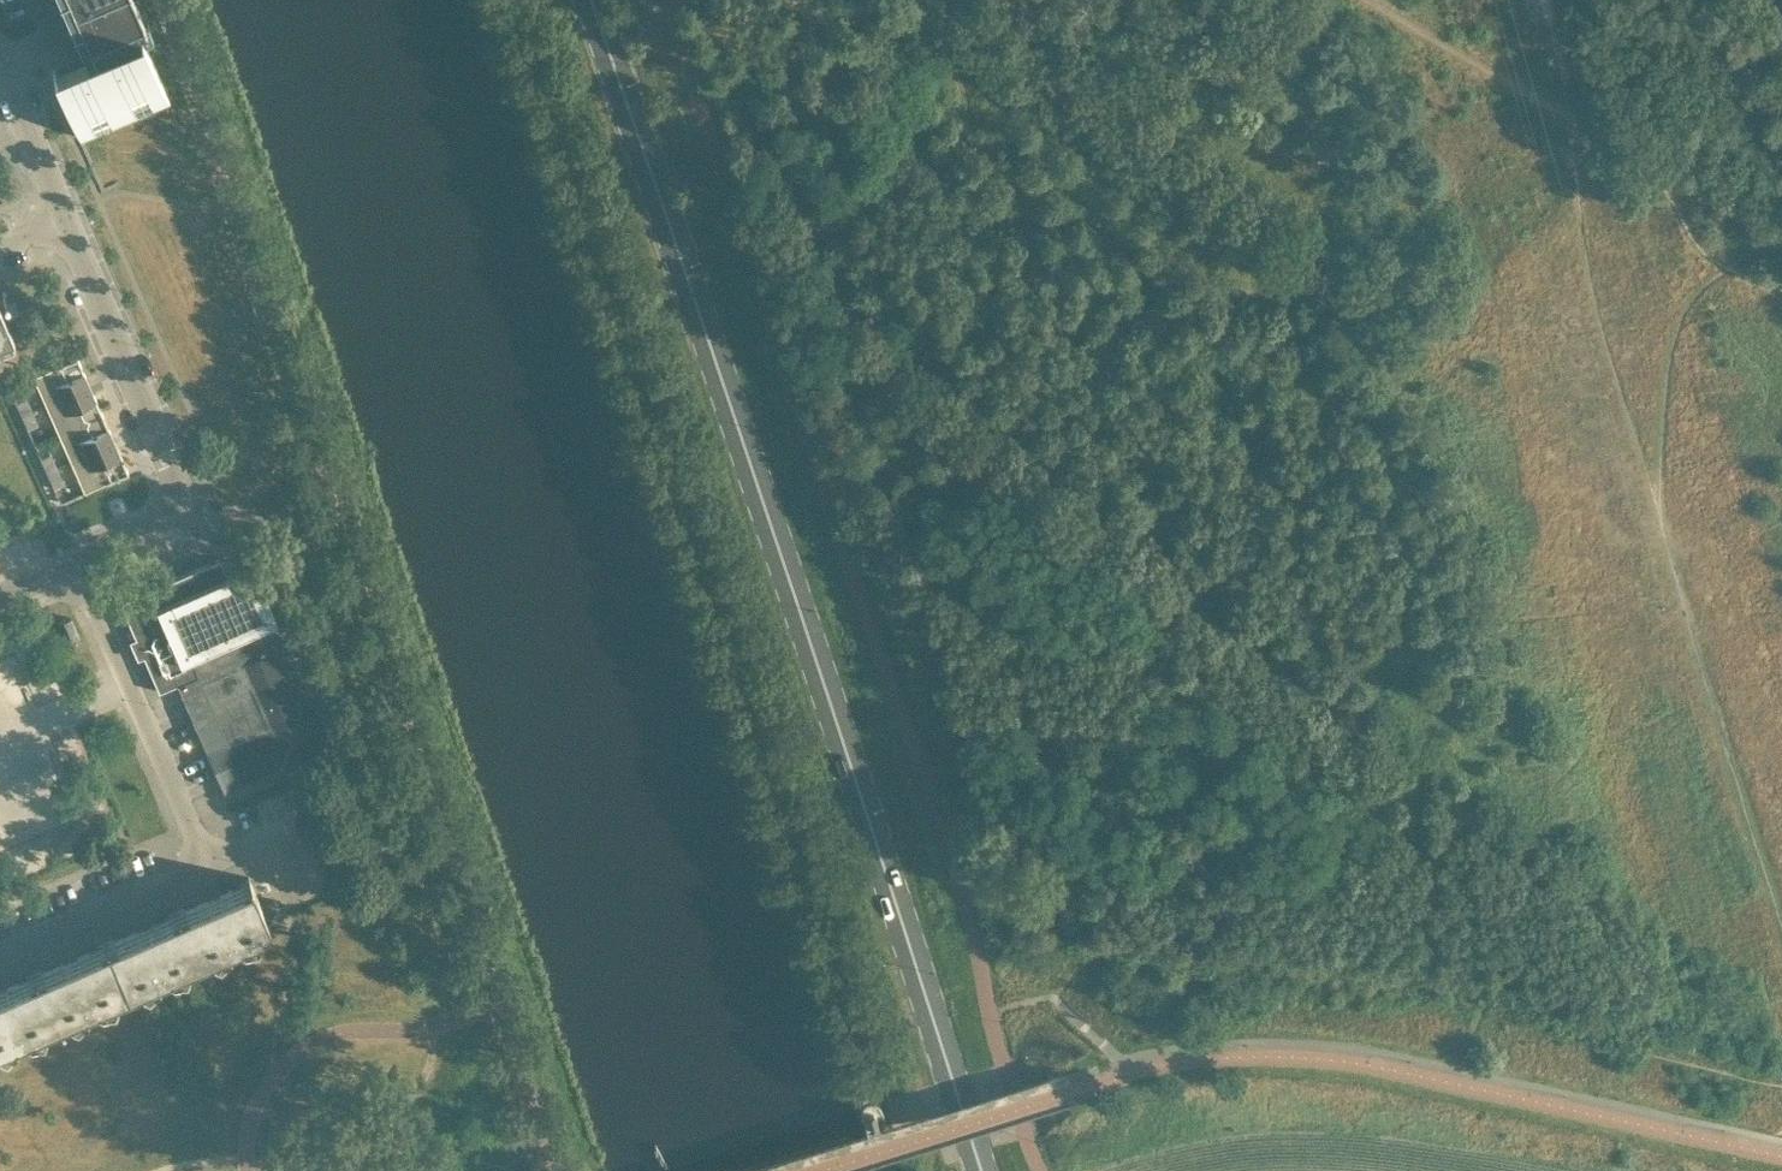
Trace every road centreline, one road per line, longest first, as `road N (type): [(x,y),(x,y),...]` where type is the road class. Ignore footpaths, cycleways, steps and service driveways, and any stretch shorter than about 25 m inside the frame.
road 1 (secondary): [(982,1170),(596,0)]
road 2 (residential): [(74,560),(159,522),(177,504),(176,479),(64,227)]
road 3 (residential): [(74,560),(205,865)]
road 4 (residential): [(205,865),(0,952)]
road 5 (residential): [(64,227),(0,73)]

